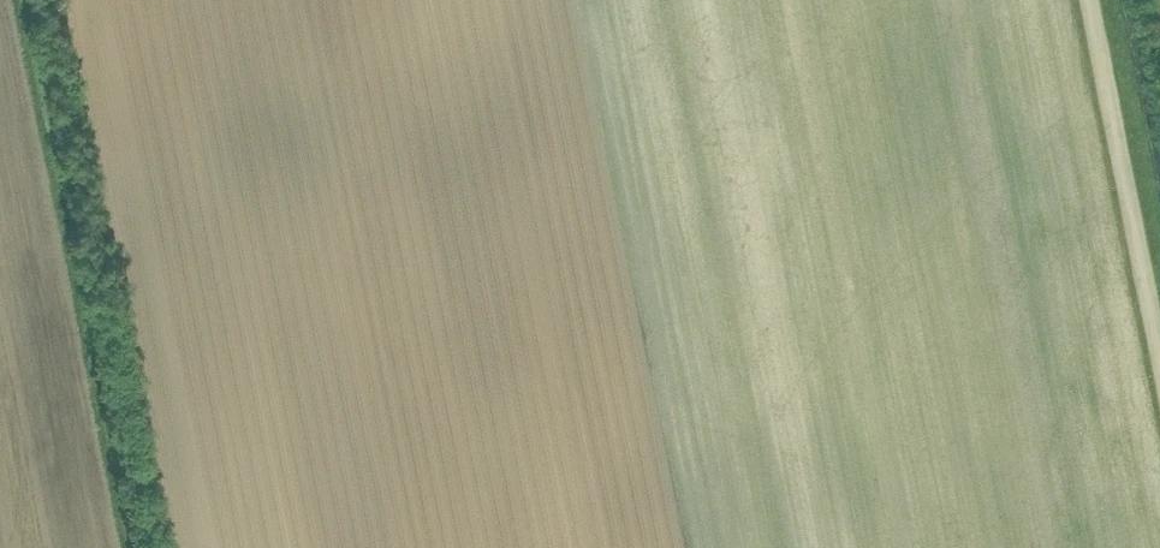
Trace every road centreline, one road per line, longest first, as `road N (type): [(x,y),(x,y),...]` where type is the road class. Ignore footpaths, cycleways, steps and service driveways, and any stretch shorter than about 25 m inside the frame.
road 1 (track): [(1092,0),(1159,336)]

